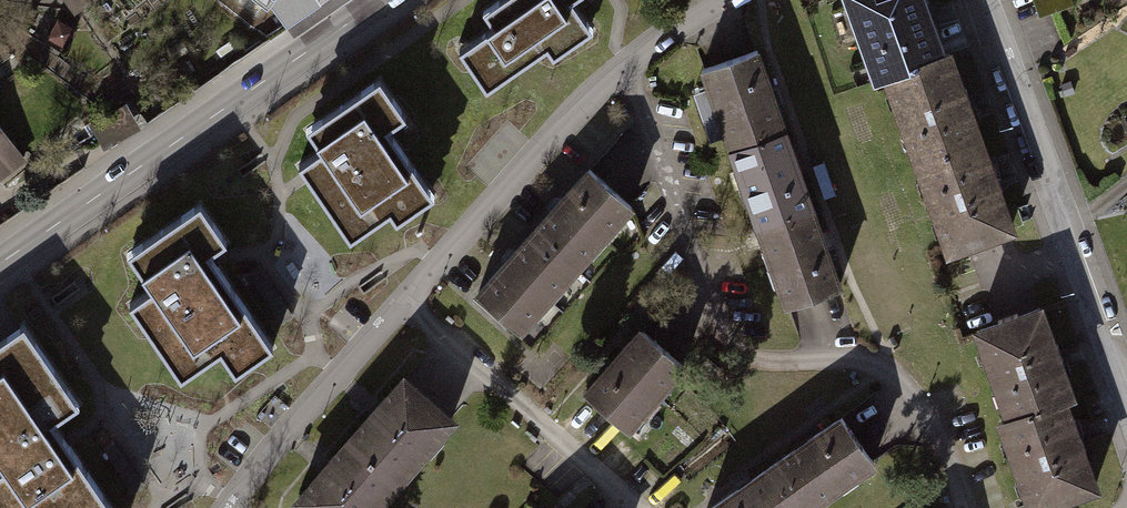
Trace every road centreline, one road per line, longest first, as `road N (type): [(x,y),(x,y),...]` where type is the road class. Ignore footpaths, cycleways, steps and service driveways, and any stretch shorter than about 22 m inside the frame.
road 1 (tertiary): [(381,0),(0,264)]
road 2 (residential): [(411,309),(546,165),(729,0)]
road 3 (residential): [(980,0),(1126,387)]
road 4 (residential): [(411,309),(569,443),(630,507)]
road 5 (residential): [(237,507),(411,309)]

